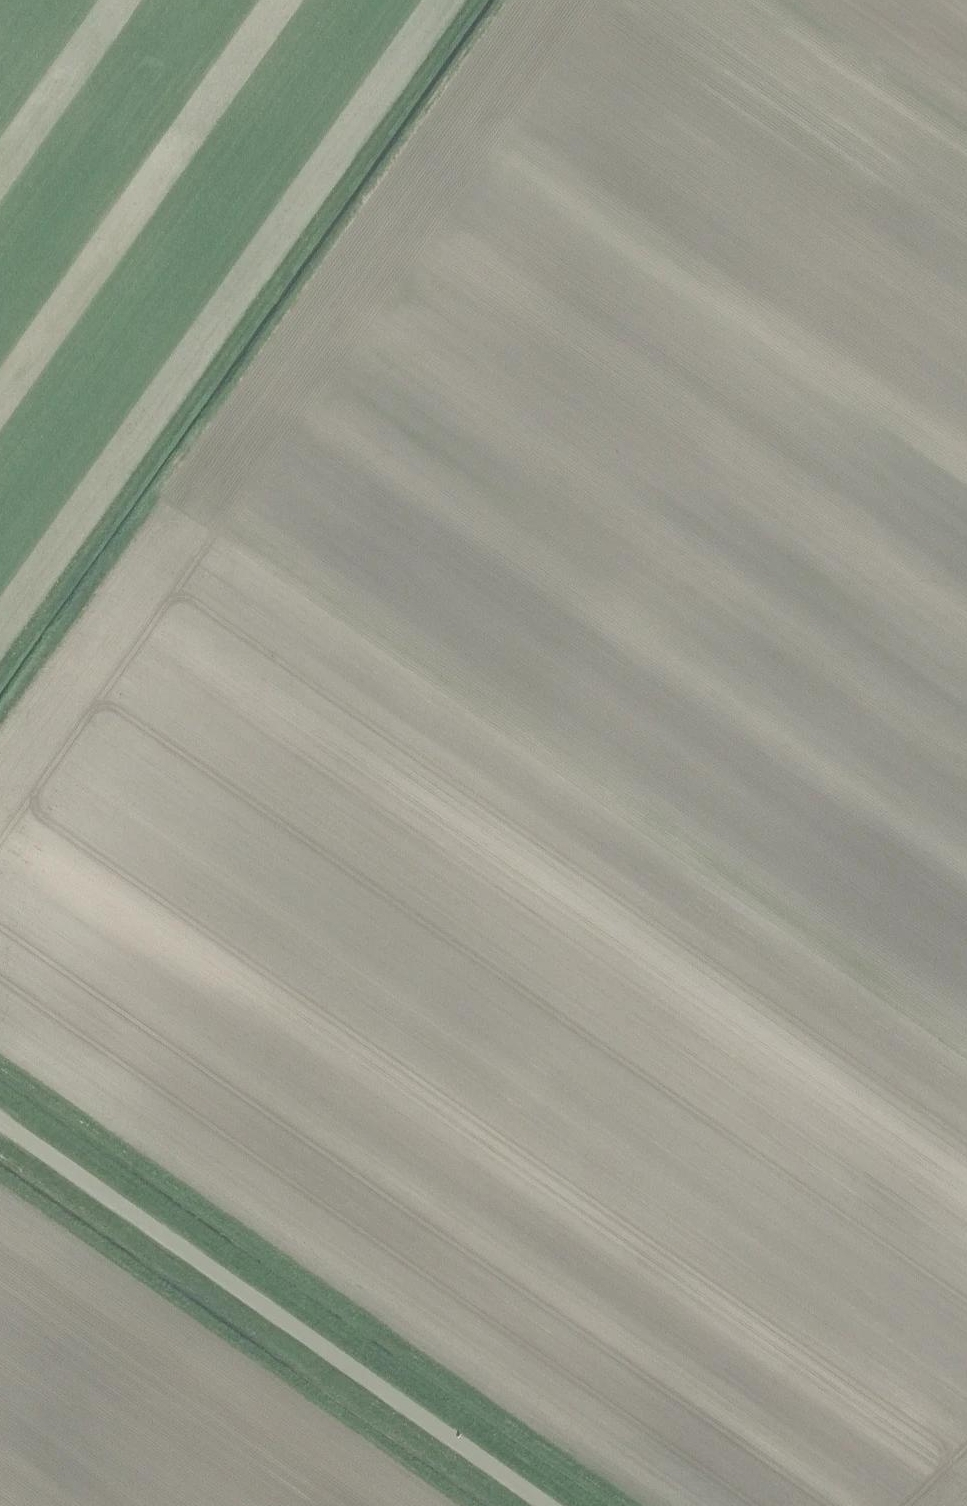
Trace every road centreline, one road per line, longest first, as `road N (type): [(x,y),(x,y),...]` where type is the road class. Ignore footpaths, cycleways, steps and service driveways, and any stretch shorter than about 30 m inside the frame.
road 1 (unclassified): [(548,1505),(0,1121)]

